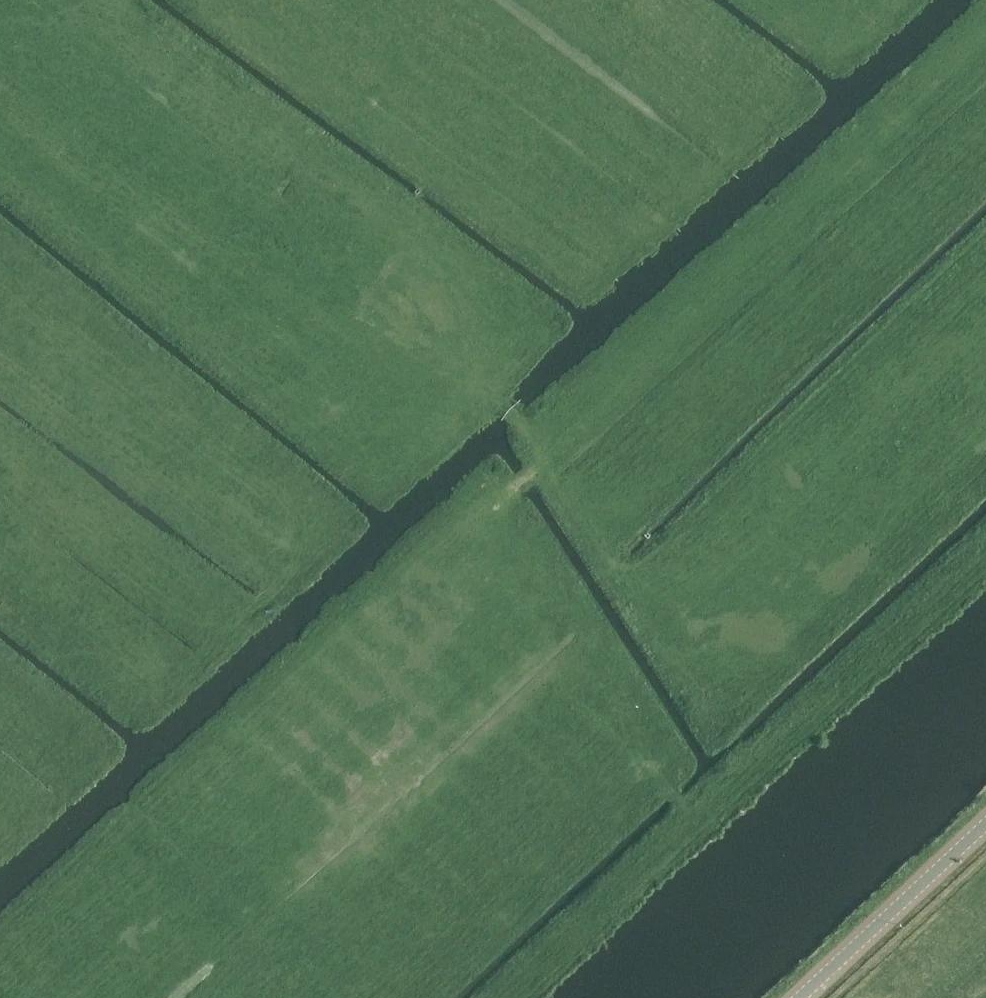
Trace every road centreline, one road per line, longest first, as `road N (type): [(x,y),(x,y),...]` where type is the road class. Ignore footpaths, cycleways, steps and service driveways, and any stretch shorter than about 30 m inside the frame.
road 1 (tertiary): [(801,997),(985,826)]

